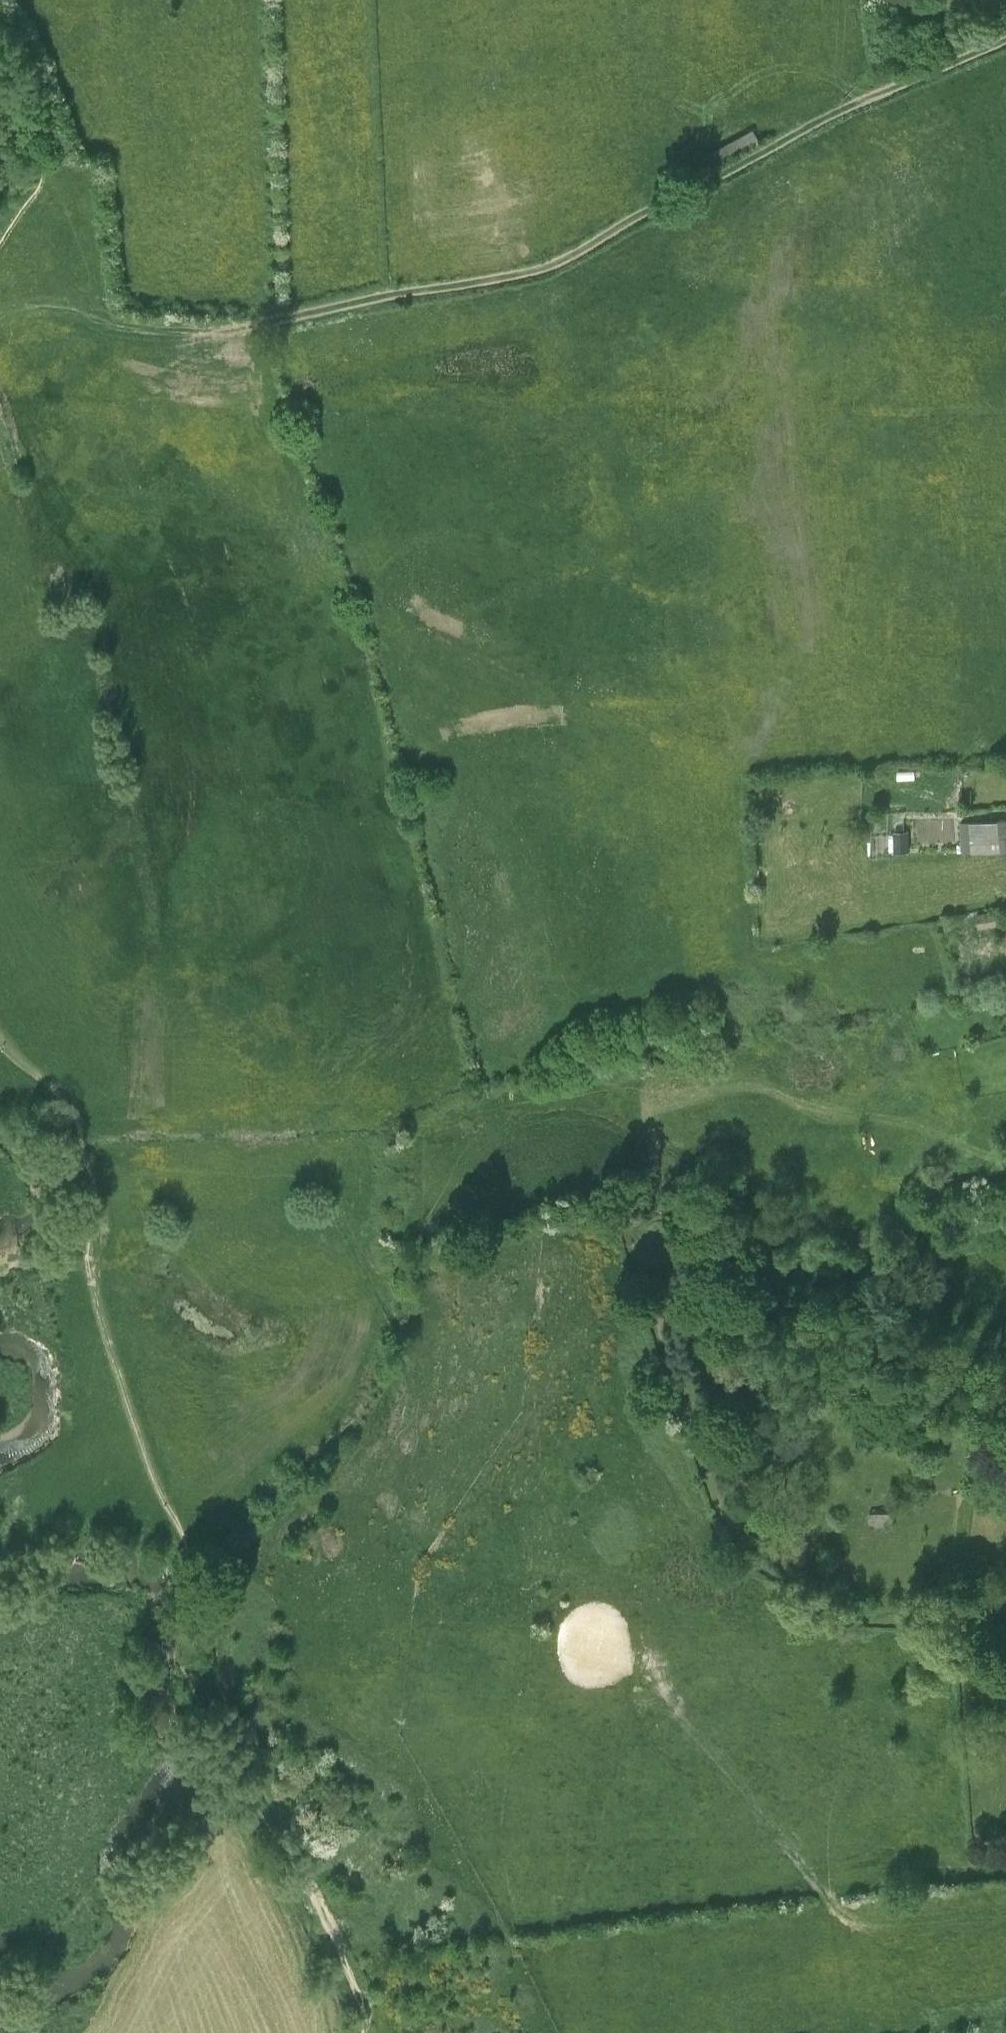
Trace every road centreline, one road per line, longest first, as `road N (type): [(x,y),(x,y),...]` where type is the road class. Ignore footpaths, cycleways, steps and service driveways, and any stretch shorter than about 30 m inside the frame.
road 1 (track): [(1005,39),(818,122),(547,267),(235,324),(131,317),(102,305),(0,356)]

